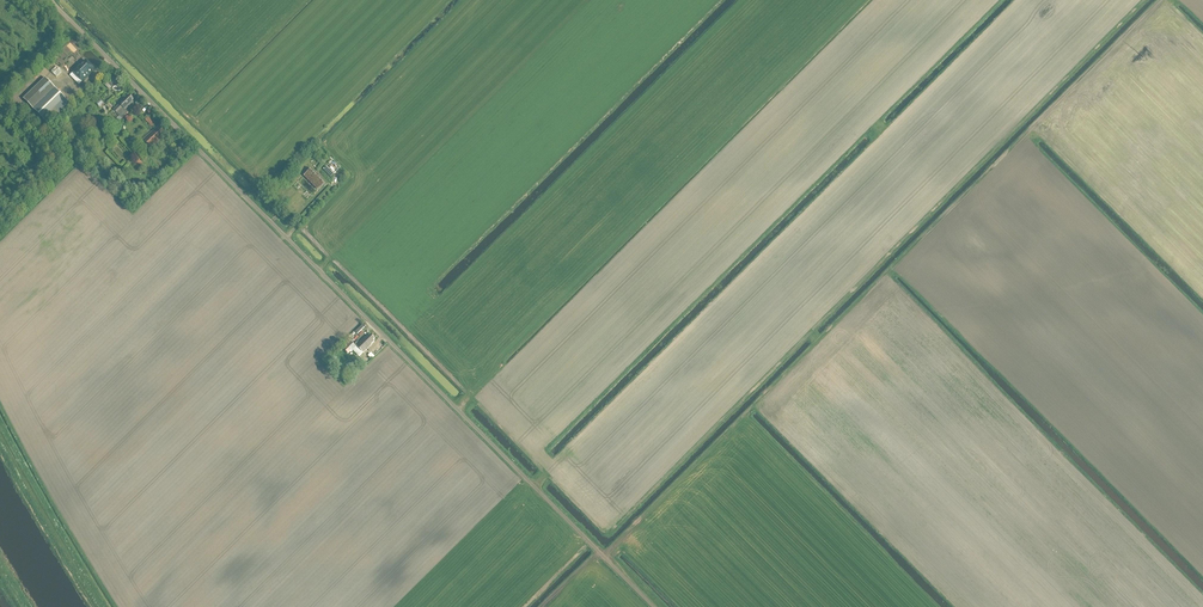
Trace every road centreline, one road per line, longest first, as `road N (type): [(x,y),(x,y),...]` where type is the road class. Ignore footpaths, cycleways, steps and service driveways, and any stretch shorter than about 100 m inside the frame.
road 1 (unclassified): [(653,606),(49,0)]

